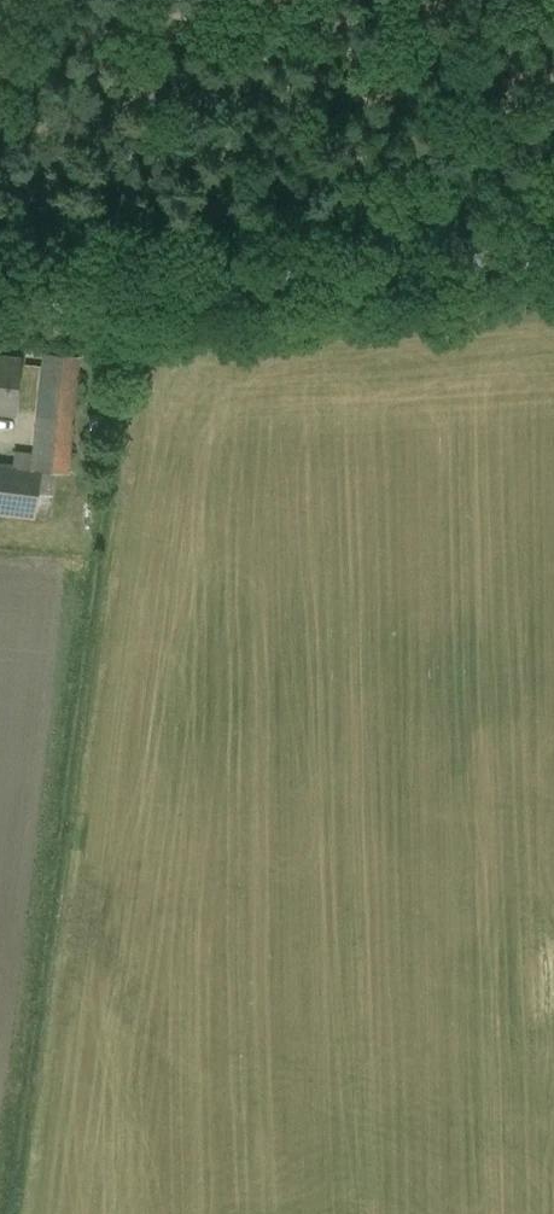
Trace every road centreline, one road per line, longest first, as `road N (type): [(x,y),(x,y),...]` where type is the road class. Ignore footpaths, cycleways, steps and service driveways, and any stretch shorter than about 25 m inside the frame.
road 1 (residential): [(553,258),(0,303)]

